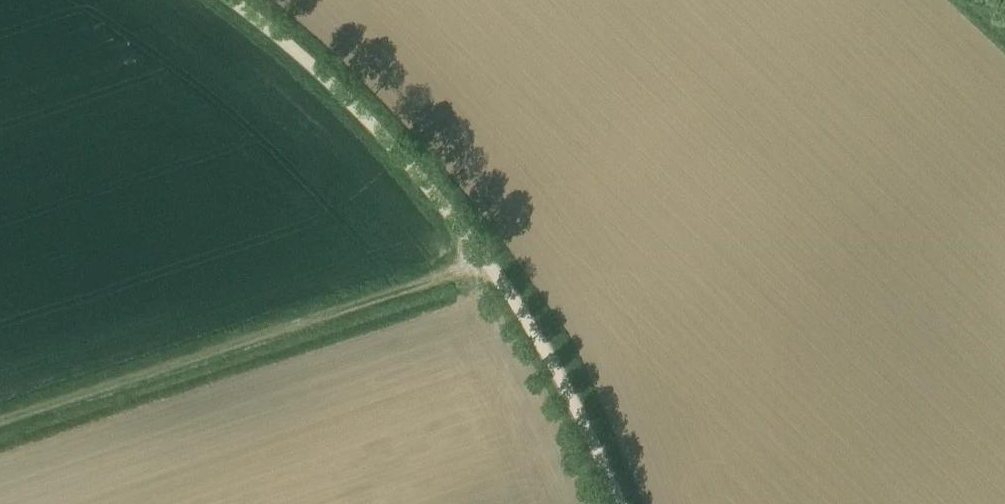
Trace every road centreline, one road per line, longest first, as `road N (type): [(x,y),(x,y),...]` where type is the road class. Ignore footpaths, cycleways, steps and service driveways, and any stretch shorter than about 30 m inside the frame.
road 1 (unclassified): [(622,503),(518,304),(440,196),(365,113),(230,0)]
road 2 (track): [(0,424),(489,263)]

